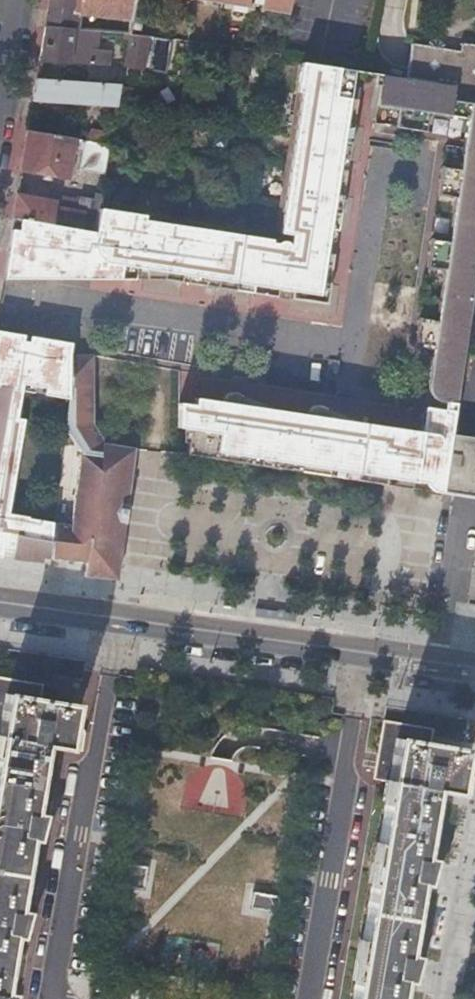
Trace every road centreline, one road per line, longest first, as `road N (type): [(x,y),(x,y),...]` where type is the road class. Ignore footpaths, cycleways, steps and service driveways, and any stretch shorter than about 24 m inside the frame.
road 1 (unclassified): [(0,293),(354,343),(382,155)]
road 2 (residential): [(53,998),(120,629)]
road 3 (residential): [(362,661),(311,998)]
road 4 (secondary): [(362,661),(120,629)]
road 5 (secondary): [(120,629),(0,611)]

